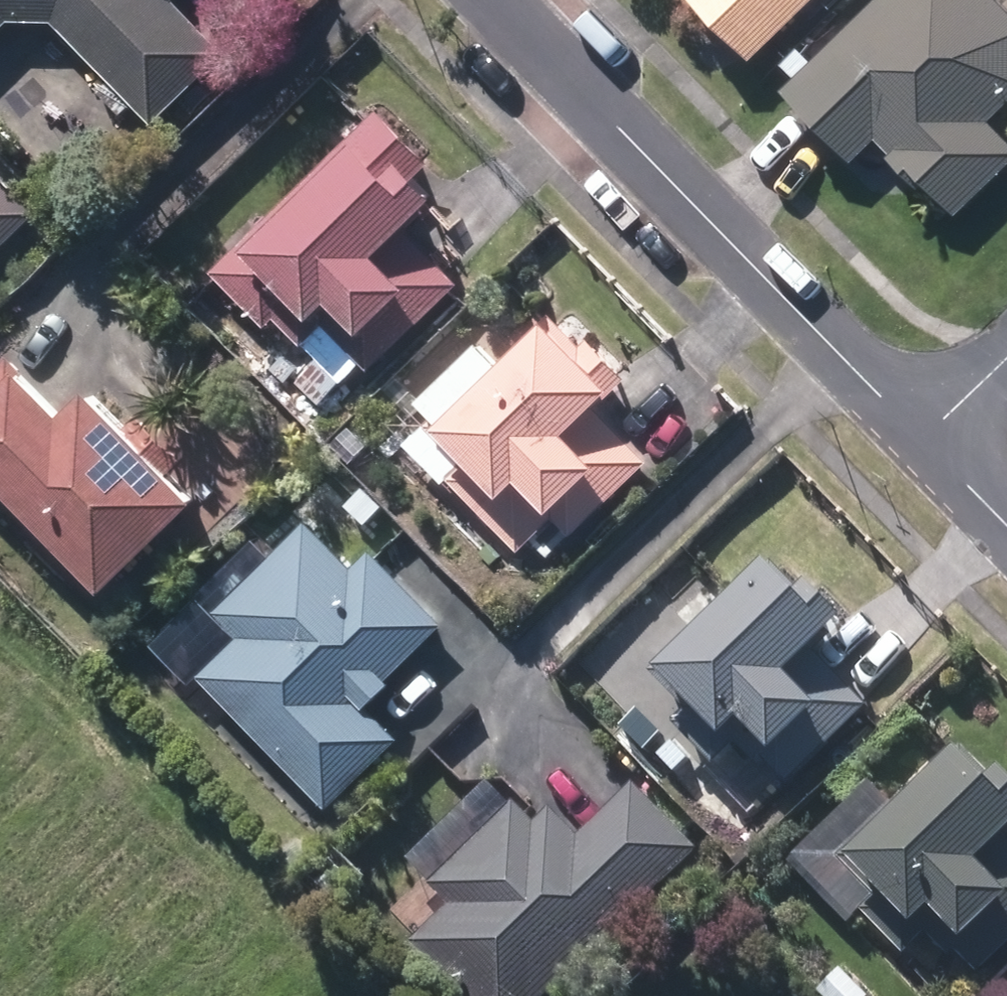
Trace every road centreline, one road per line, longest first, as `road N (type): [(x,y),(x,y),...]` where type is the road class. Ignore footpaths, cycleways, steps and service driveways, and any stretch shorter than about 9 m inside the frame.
road 1 (residential): [(489,0),(924,443)]
road 2 (track): [(0,638),(352,995)]

